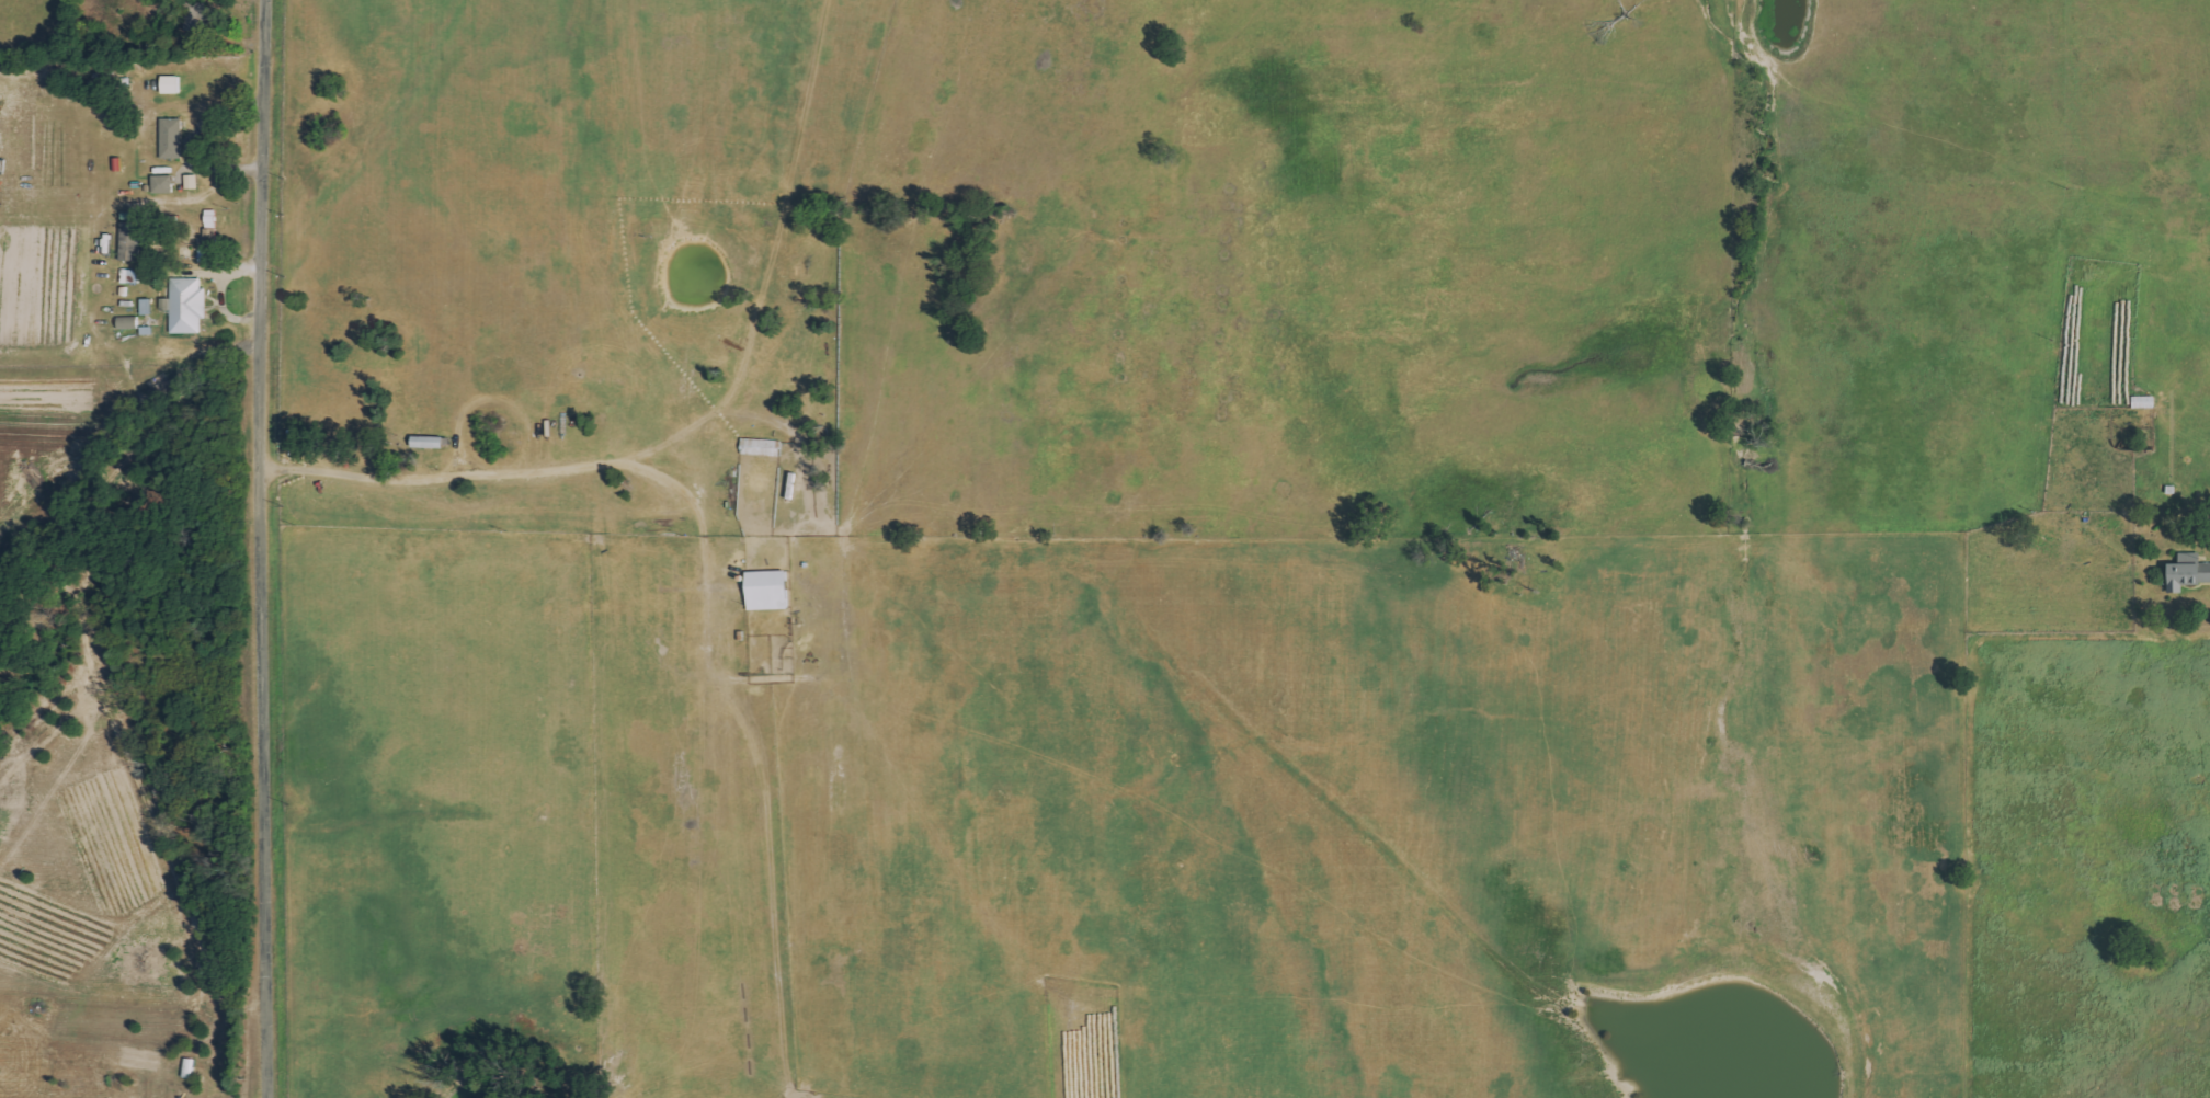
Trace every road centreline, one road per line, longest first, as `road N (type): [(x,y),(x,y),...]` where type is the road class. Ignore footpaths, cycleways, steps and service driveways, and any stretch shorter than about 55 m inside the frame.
road 1 (residential): [(267,1097),(269,0)]
road 2 (residential): [(267,488),(664,488)]

